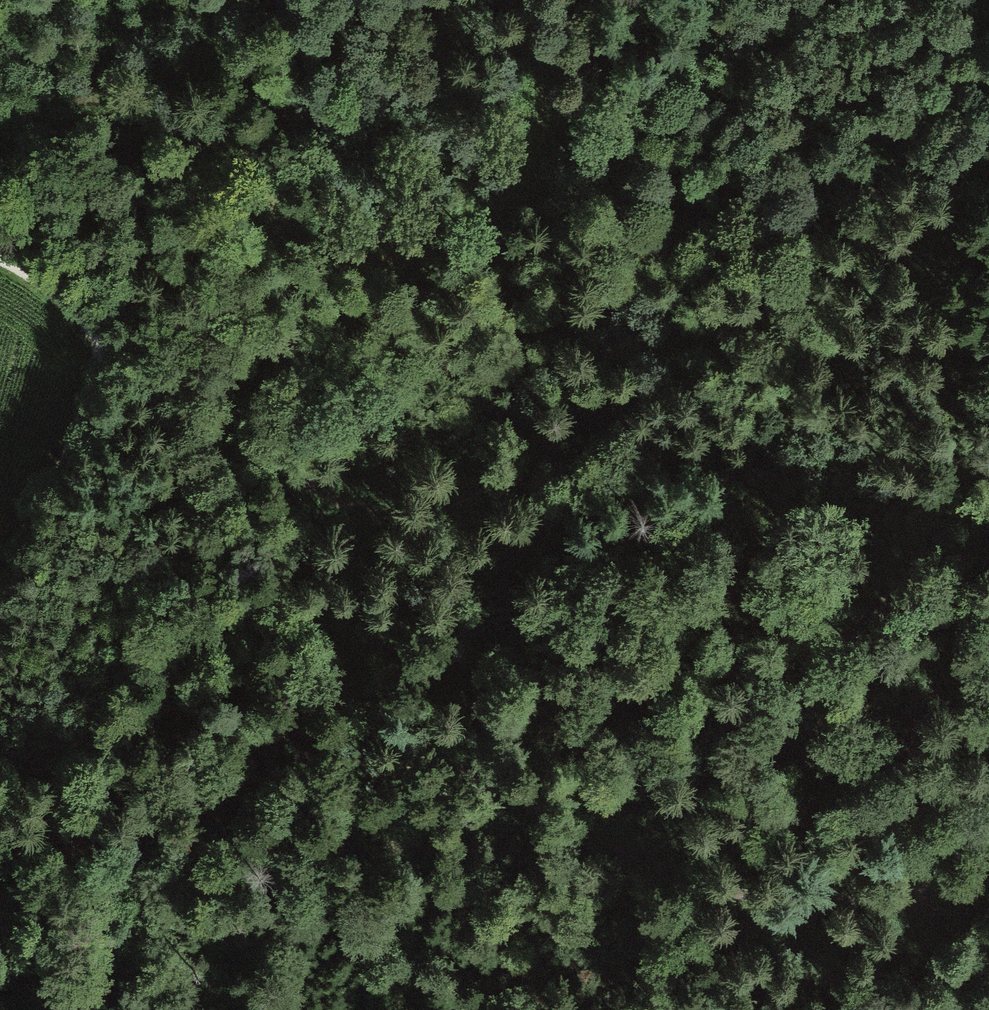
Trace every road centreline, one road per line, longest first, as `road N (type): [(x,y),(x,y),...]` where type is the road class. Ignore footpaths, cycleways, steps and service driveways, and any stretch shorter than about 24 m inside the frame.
road 1 (track): [(988,59),(898,168),(725,326),(454,499),(410,511),(369,510),(285,475),(133,368)]
road 2 (track): [(179,496),(220,557),(439,760),(663,868),(738,892),(784,901),(920,891)]
road 3 (track): [(102,1009),(93,971),(97,755),(112,667),(173,542),(179,496),(133,368),(46,284),(0,262)]
road 4 (track): [(172,0),(280,233),(338,262),(408,251),(488,194),(536,144),(537,97),(509,0)]
road 5 (track): [(988,1005),(951,952),(886,808),(849,749),(834,685),(859,622),(988,531)]
road 6 (track): [(100,341),(86,410),(0,644)]

